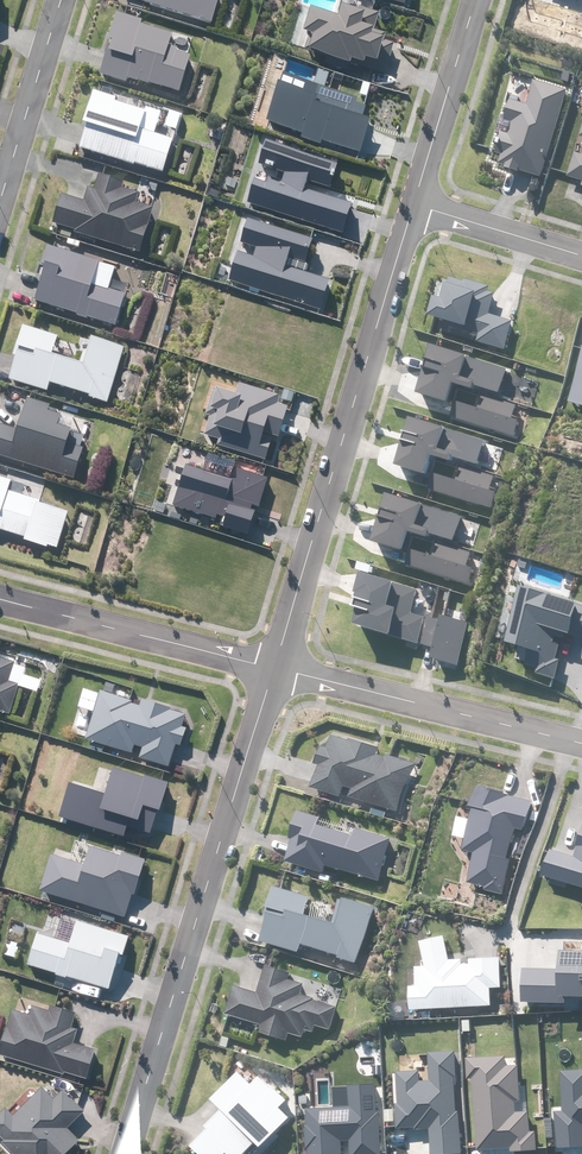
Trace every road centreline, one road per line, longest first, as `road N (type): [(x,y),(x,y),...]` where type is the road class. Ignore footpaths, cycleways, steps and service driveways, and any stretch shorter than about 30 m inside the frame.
road 1 (residential): [(128,1153),(270,674)]
road 2 (residential): [(270,674),(415,197)]
road 3 (residential): [(270,674),(581,741)]
road 4 (residential): [(0,597),(270,674)]
road 5 (residential): [(60,0),(0,199)]
road 6 (residential): [(415,197),(476,0)]
road 7 (residential): [(581,250),(415,197)]

